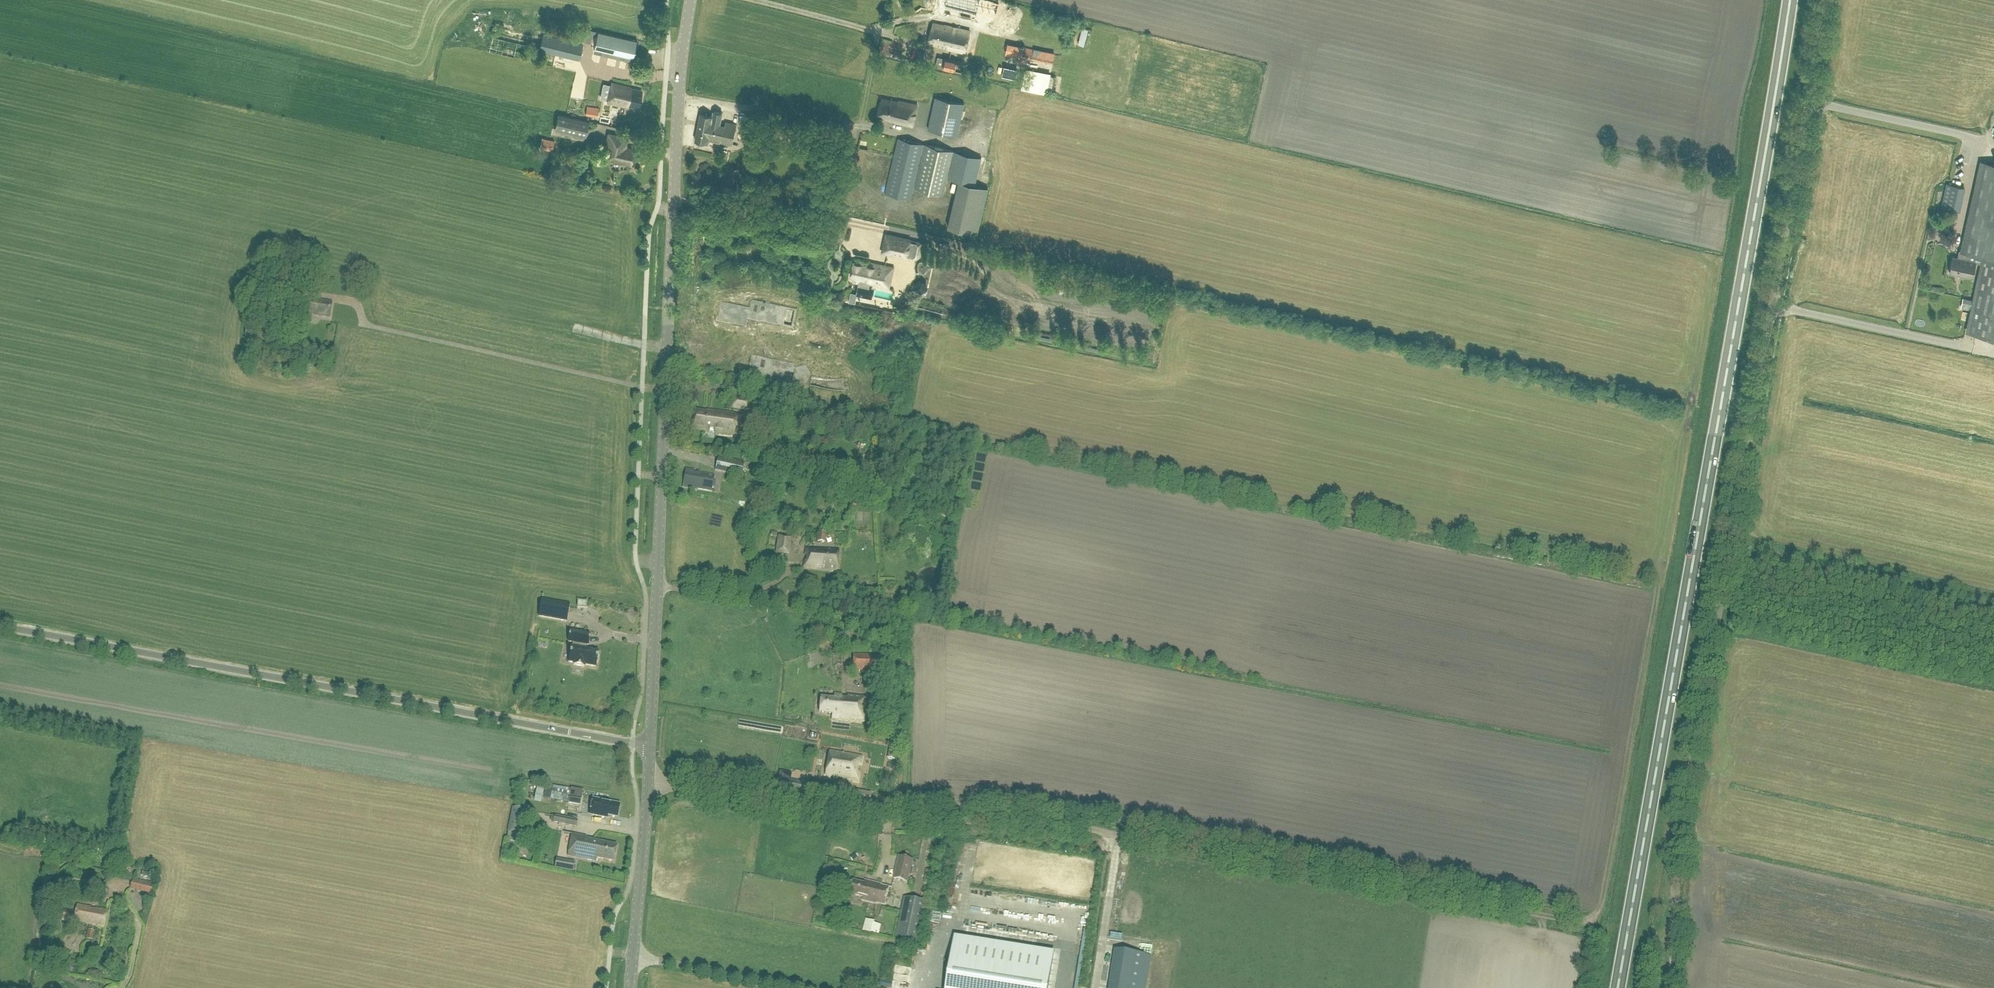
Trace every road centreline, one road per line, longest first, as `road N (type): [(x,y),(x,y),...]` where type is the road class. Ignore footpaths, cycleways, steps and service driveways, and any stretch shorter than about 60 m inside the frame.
road 1 (trunk): [(1618,987),(1789,0)]
road 2 (unclassified): [(1669,987),(1692,756),(1824,0)]
road 3 (unclassified): [(1613,930),(1060,826),(865,818),(648,781)]
road 4 (tertiary): [(650,747),(678,97),(689,0)]
road 5 (unclassified): [(650,747),(0,626)]
road 6 (track): [(678,97),(859,123),(886,0)]
road 7 (tertiary): [(630,987),(648,781)]
road 8 (unclassified): [(878,32),(754,0)]

